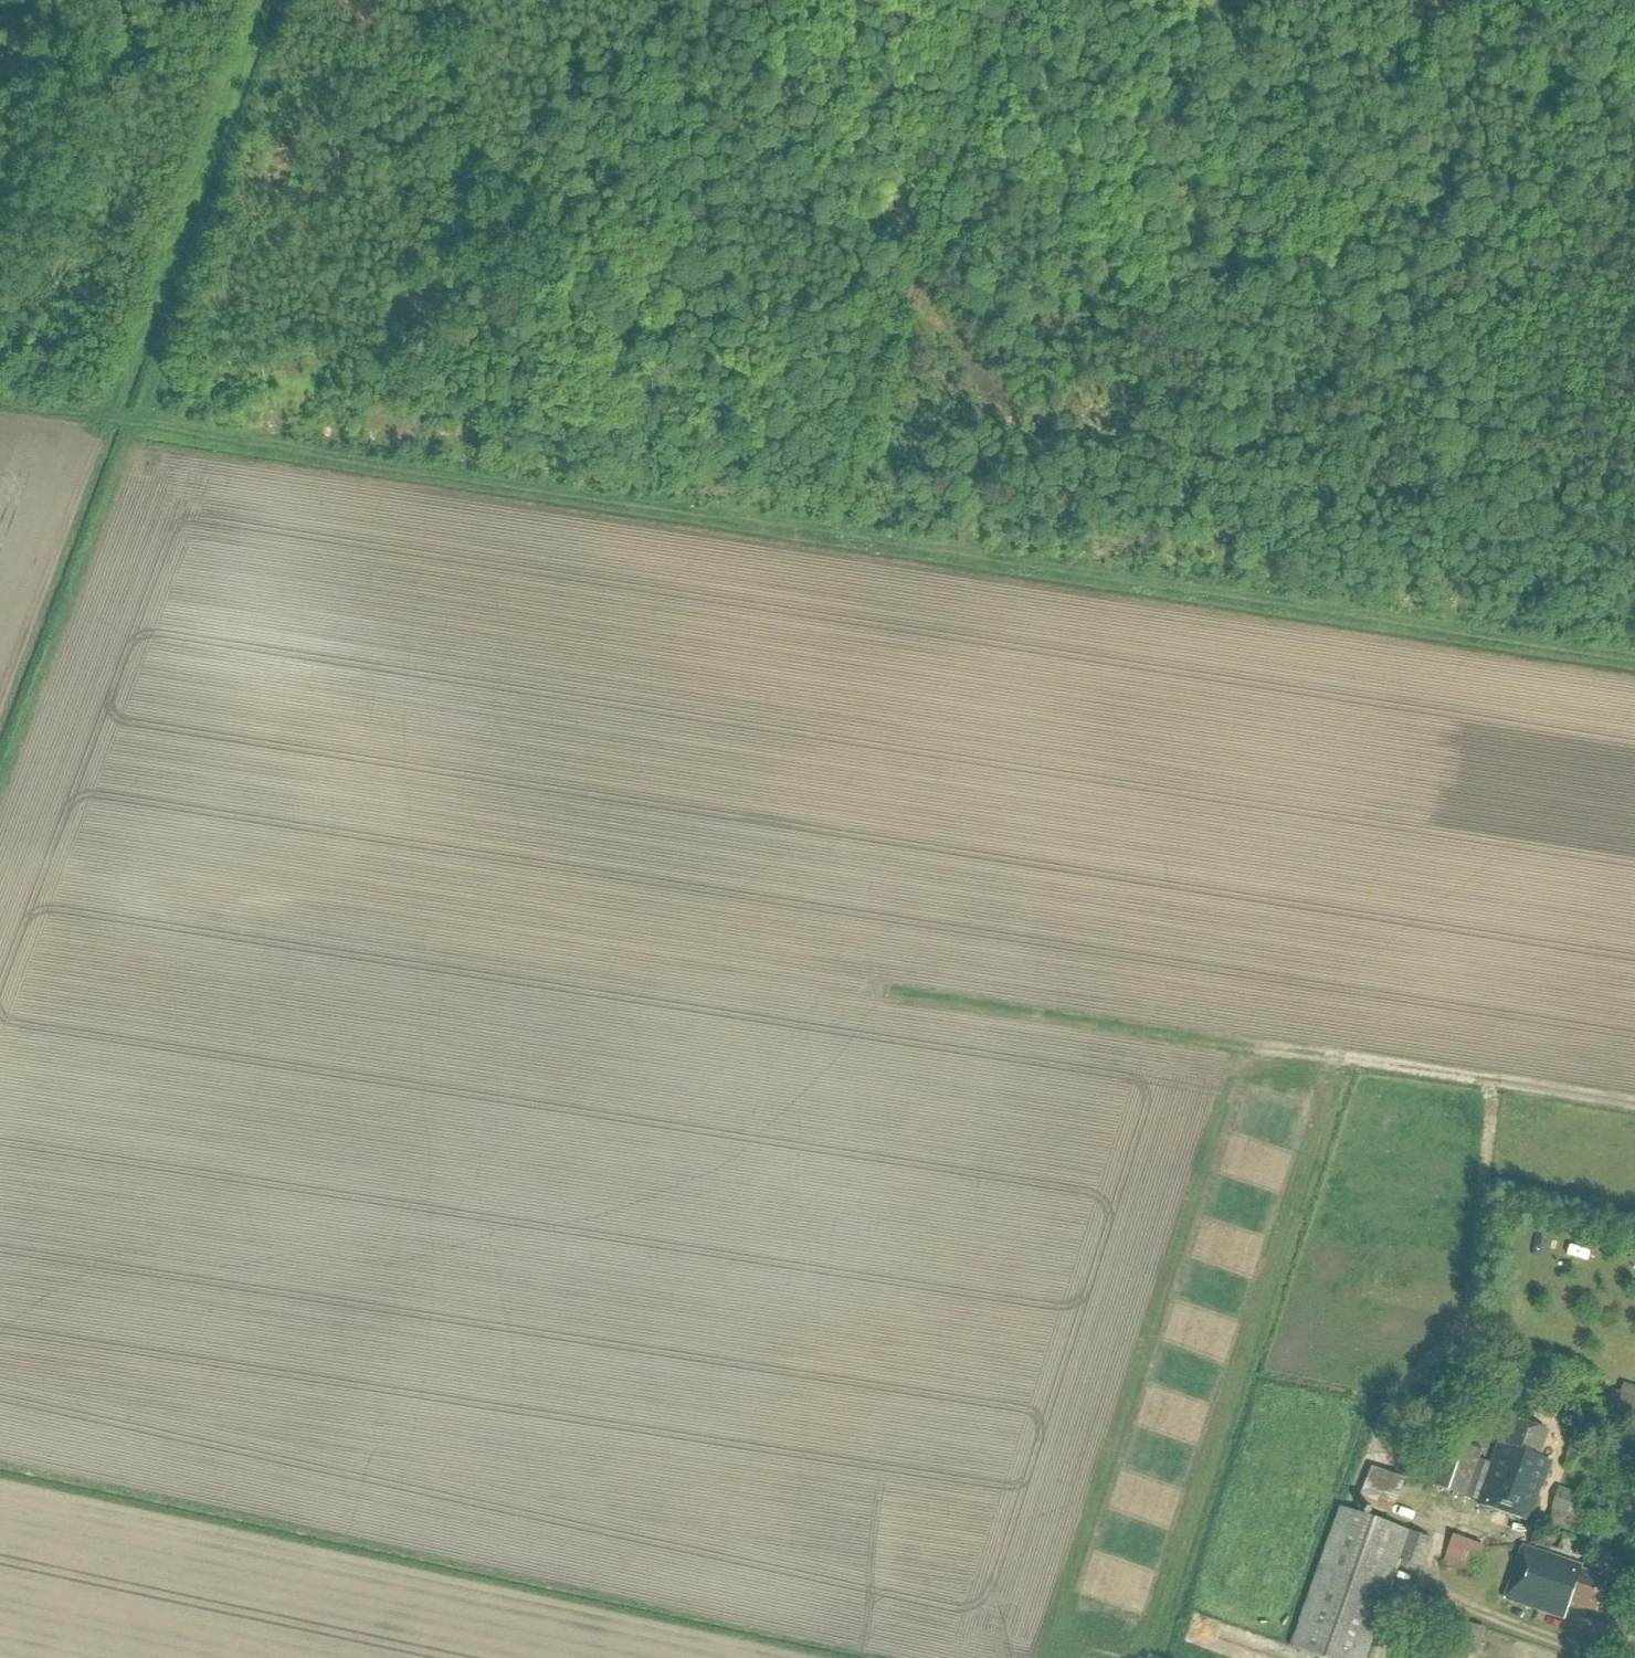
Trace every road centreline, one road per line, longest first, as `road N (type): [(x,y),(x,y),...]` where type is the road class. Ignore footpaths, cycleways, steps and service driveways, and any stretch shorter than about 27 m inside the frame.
road 1 (track): [(1634,654),(0,401)]
road 2 (track): [(141,422),(297,0)]

